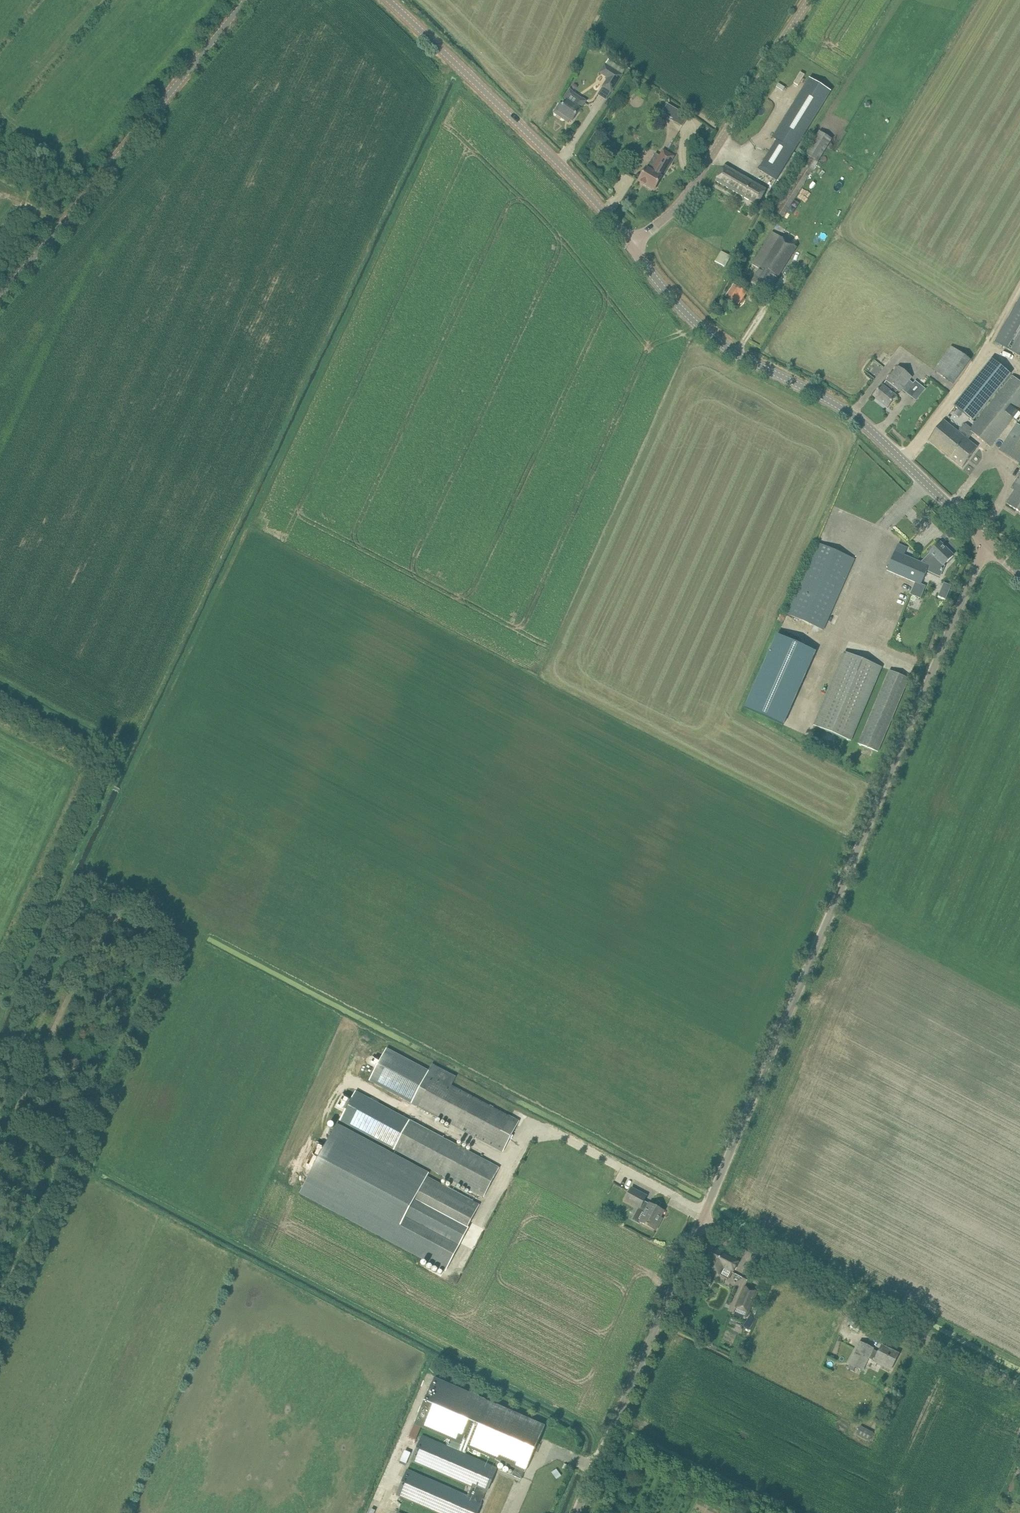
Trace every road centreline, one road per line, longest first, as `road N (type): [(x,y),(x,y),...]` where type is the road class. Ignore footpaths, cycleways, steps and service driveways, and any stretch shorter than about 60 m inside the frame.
road 1 (unclassified): [(705,1216),(993,546)]
road 2 (tertiary): [(993,546),(858,419),(708,333),(631,243)]
road 3 (unclassified): [(0,295),(248,0)]
road 4 (unclassified): [(1019,1389),(705,1216)]
road 5 (tertiary): [(631,243),(387,0)]
road 6 (unclassified): [(577,1512),(705,1216)]
road 7 (tertiary): [(631,243),(684,195),(804,0)]
road 8 (track): [(0,1145),(105,916)]

